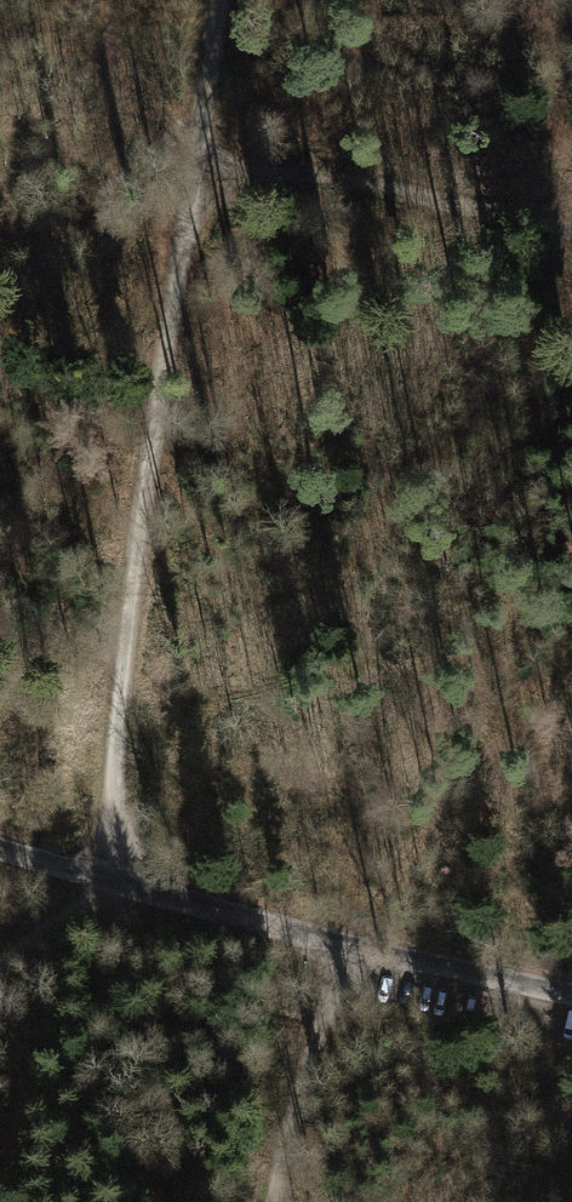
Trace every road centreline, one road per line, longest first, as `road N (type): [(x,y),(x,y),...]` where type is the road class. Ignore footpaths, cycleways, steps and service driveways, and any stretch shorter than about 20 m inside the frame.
road 1 (track): [(0,966),(113,882),(124,652),(212,0)]
road 2 (unclassified): [(0,851),(352,946),(571,995)]
road 3 (track): [(195,148),(571,228)]
road 4 (track): [(275,1201),(352,946)]

